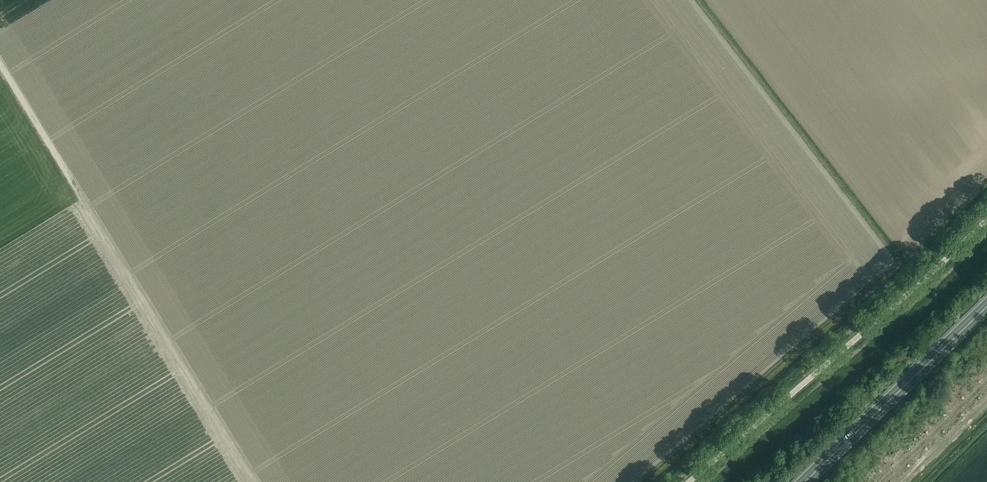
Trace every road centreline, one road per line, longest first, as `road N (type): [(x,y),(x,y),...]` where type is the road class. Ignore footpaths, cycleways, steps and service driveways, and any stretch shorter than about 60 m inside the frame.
road 1 (trunk): [(804,481),(986,307)]

